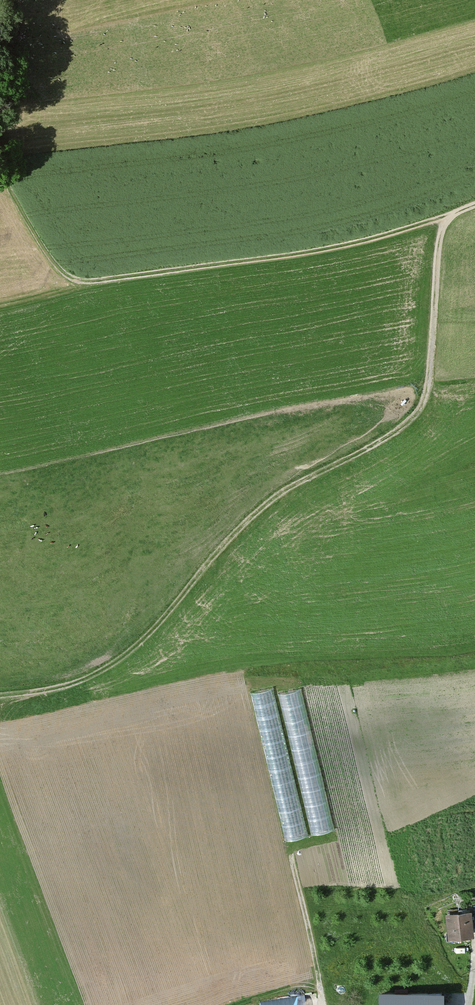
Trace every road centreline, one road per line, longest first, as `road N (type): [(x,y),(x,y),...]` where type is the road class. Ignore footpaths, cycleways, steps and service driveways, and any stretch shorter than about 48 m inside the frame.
road 1 (track): [(474,202),(444,226),(429,385),(416,408),(248,520),(118,658),(75,678),(0,688)]
road 2 (track): [(456,209),(304,250),(89,279),(49,253),(0,156)]
road 3 (track): [(292,855),(323,1004)]

